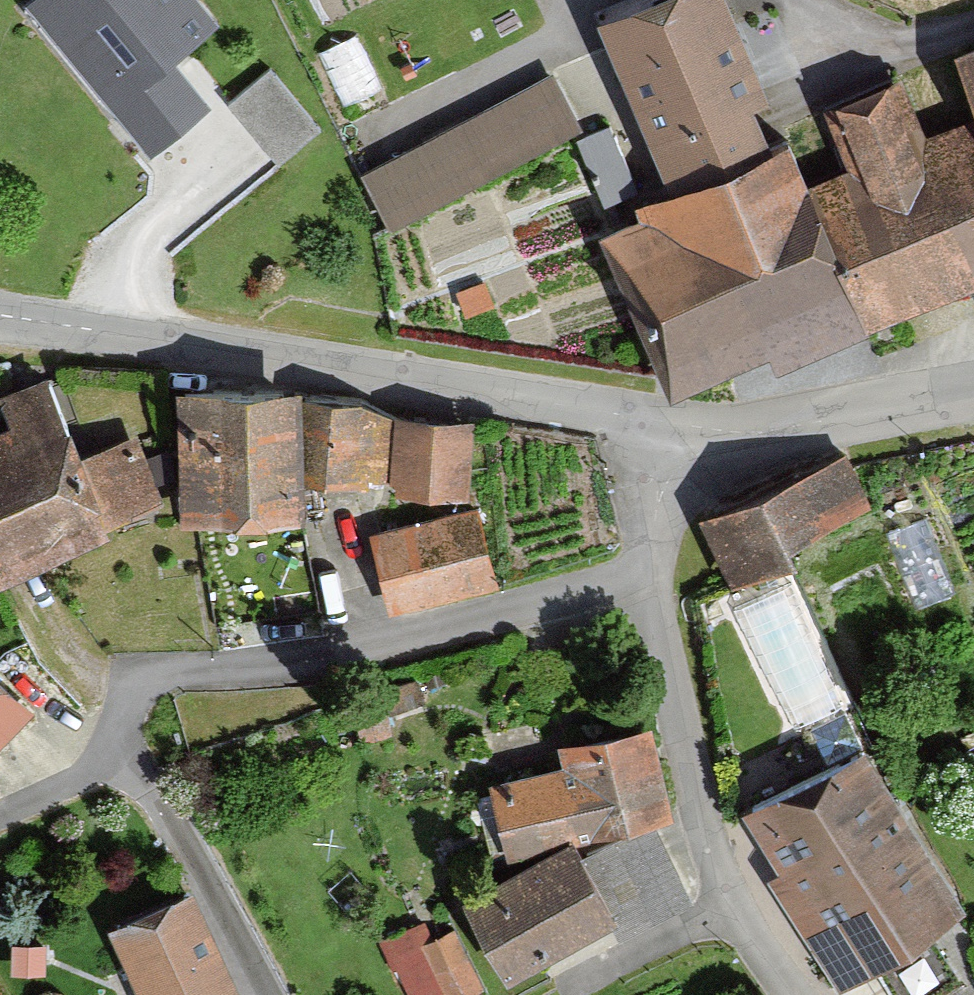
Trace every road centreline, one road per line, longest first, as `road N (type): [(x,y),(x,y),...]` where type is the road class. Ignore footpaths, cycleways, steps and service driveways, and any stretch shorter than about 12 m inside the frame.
road 1 (residential): [(649,575),(371,651),(163,672),(137,687),(81,780),(0,817)]
road 2 (residential): [(0,317),(669,428)]
road 3 (residential): [(795,994),(729,901),(711,861),(649,575)]
road 4 (residential): [(669,428),(794,428),(973,394)]
road 5 (residential): [(649,575),(669,428)]

